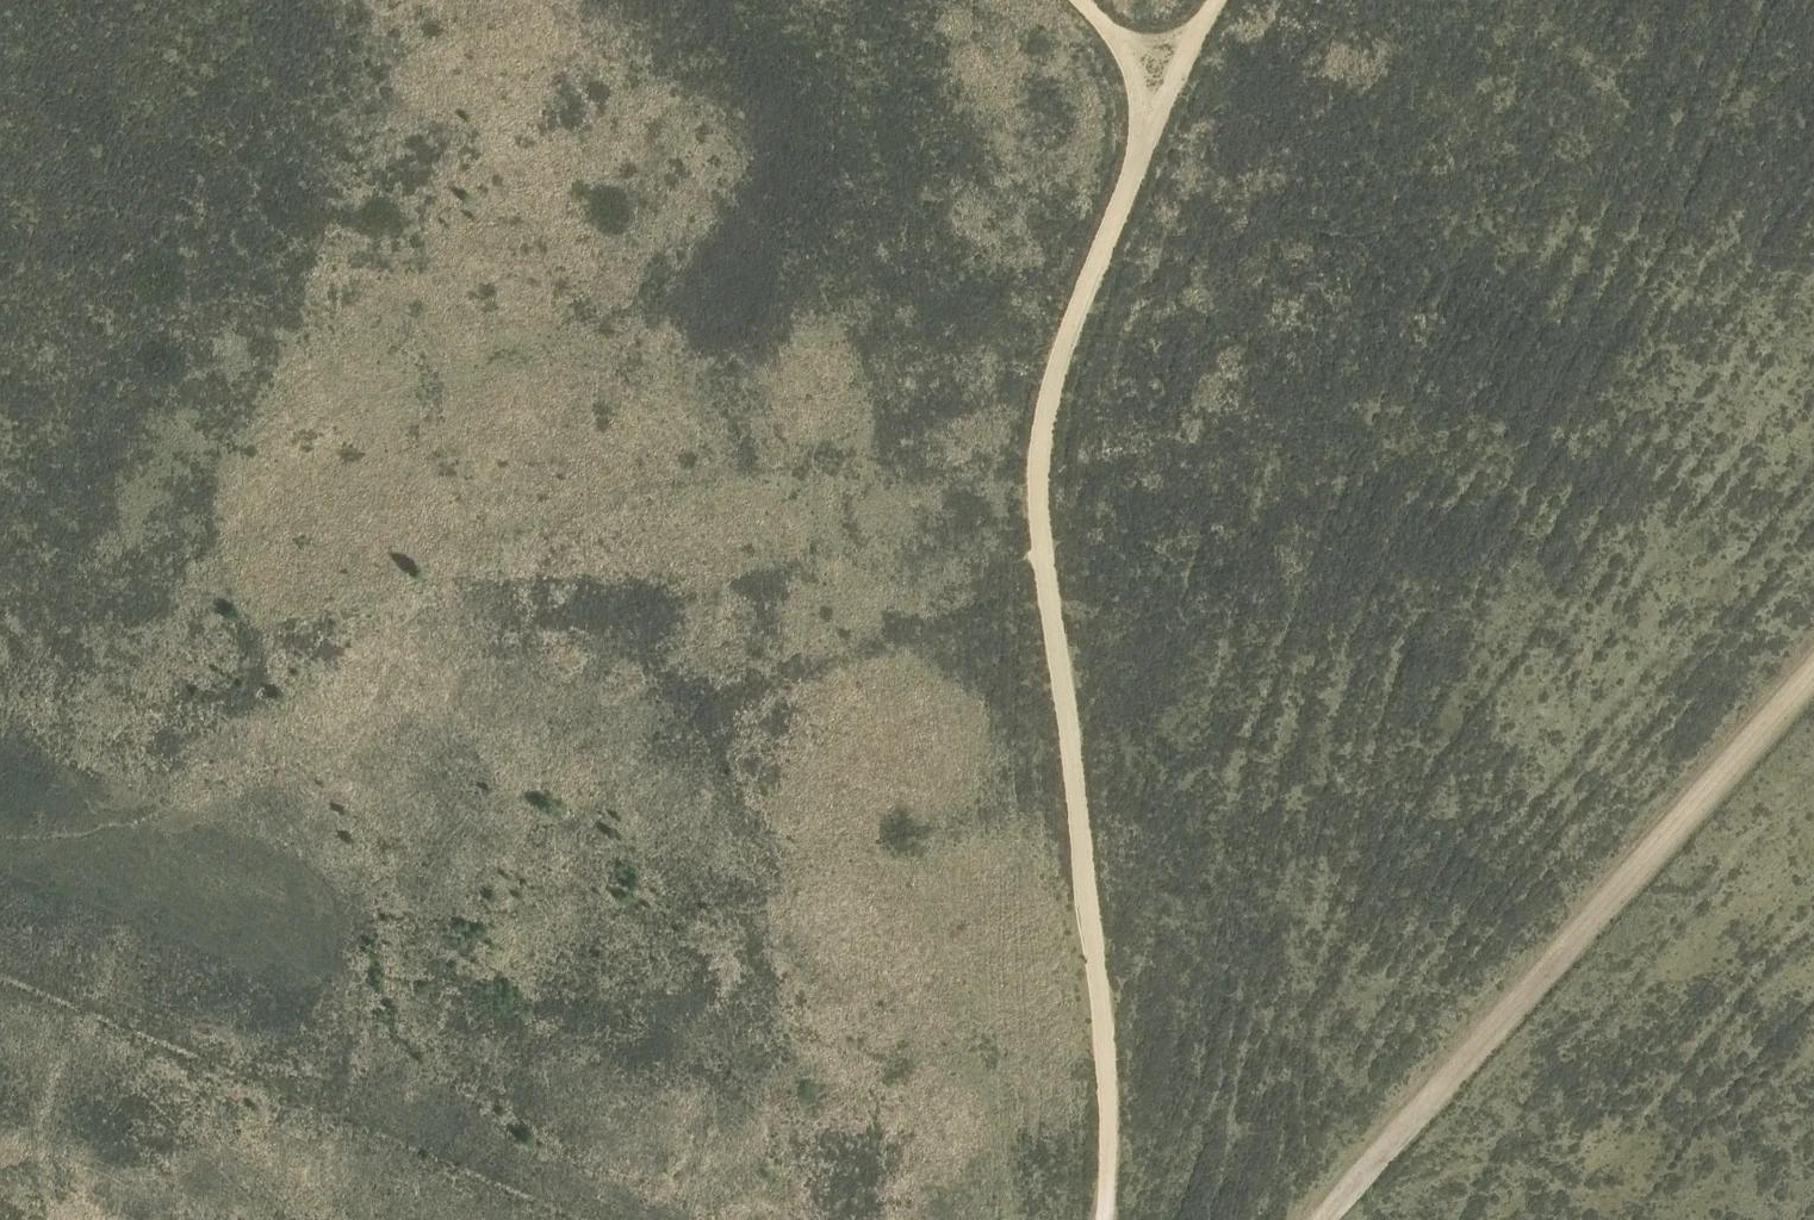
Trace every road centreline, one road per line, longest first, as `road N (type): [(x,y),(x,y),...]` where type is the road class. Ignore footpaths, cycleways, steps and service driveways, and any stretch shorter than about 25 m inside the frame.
road 1 (track): [(1076,0),(1110,33),(1154,106),(1050,390),(1037,479),(1108,1072),(1106,1219)]
road 2 (track): [(1322,1219),(1813,673)]
road 3 (track): [(1215,0),(1154,106)]

